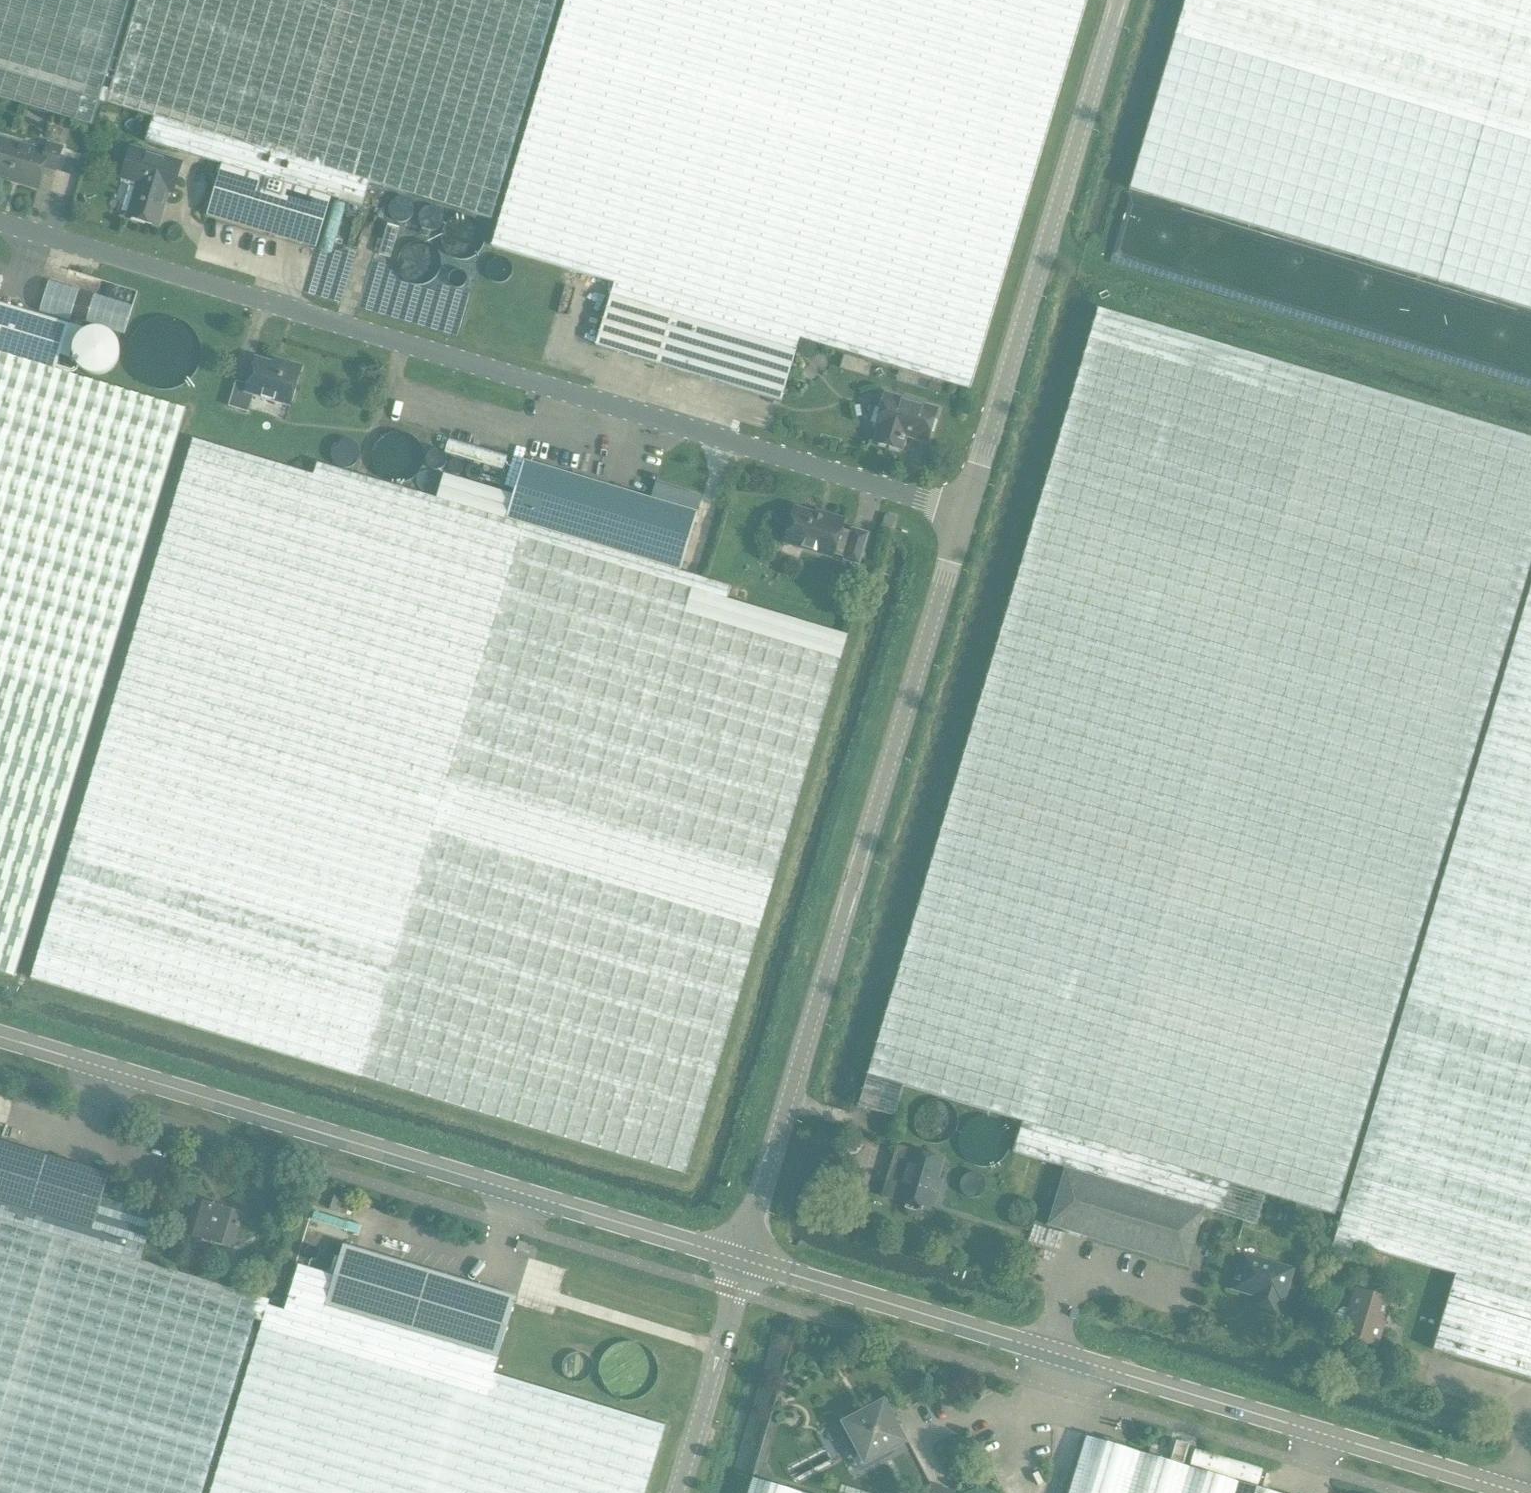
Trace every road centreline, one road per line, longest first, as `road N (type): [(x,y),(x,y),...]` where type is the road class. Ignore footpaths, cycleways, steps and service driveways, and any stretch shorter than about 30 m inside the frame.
road 1 (unclassified): [(963,511),(0,222)]
road 2 (tertiary): [(1525,1492),(741,1259)]
road 3 (unclassified): [(741,1259),(963,511)]
road 4 (tertiary): [(741,1259),(0,1035)]
road 5 (unclassified): [(963,511),(1118,0)]
road 6 (unclassified): [(676,1492),(741,1259)]

